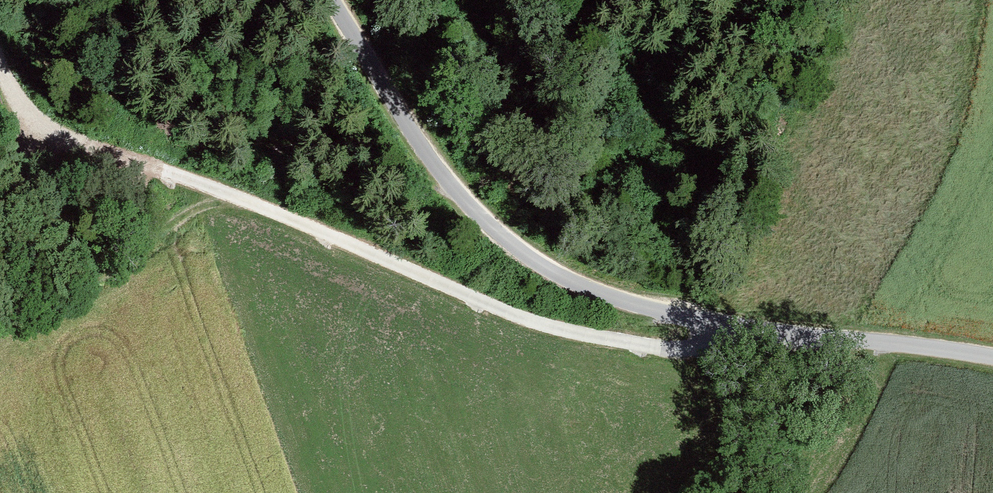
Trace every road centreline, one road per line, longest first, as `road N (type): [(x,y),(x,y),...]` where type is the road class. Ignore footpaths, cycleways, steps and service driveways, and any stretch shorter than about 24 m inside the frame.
road 1 (unclassified): [(992,357),(726,325),(576,283),(476,215),(399,117),(330,0)]
road 2 (track): [(726,325),(699,344),(656,347),(488,306),(206,188),(57,138),(17,103),(0,68)]

